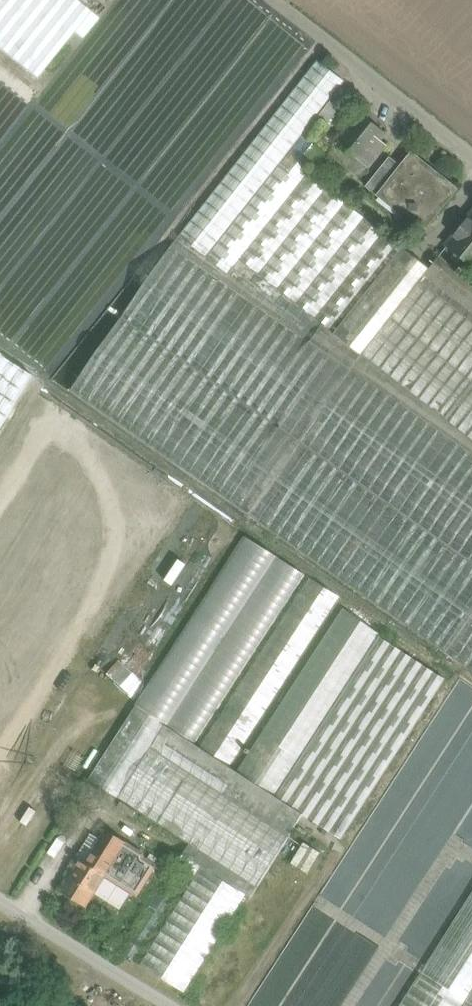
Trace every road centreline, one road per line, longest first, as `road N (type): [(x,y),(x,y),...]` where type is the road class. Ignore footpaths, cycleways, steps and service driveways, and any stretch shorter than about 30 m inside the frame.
road 1 (unclassified): [(0,903),(165,1005)]

